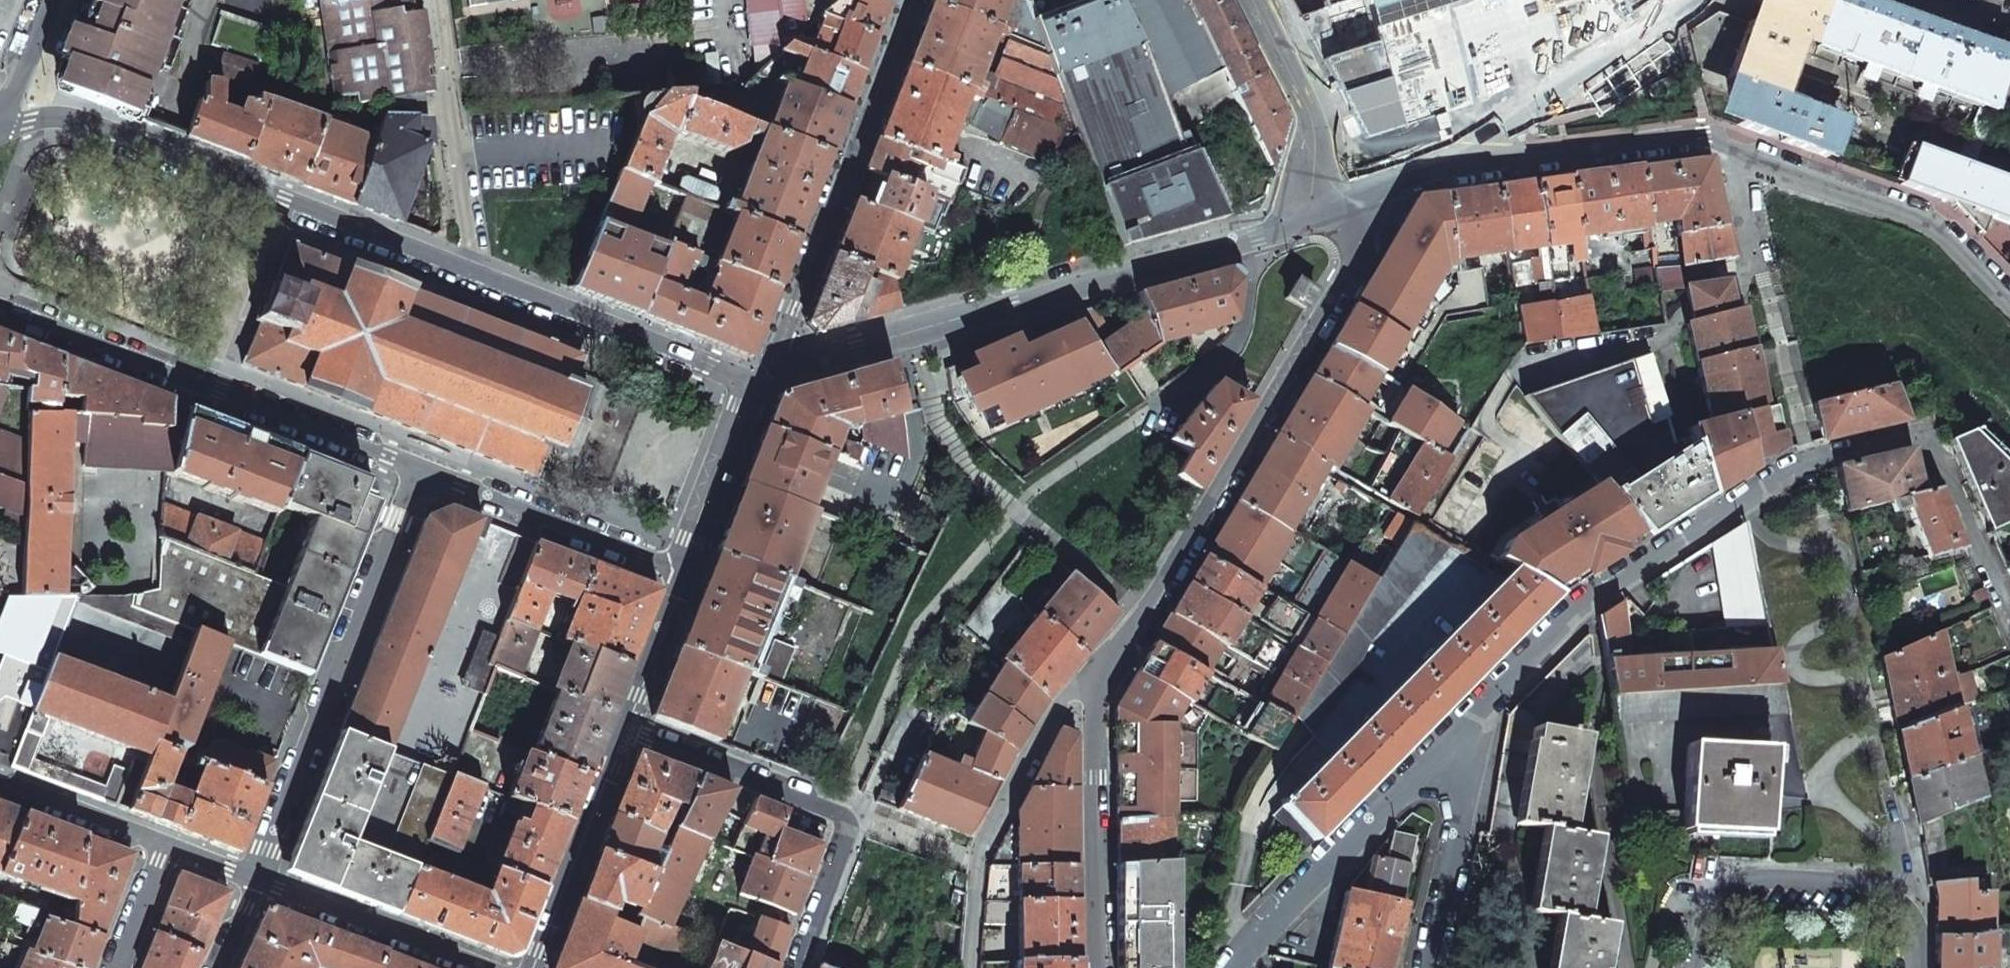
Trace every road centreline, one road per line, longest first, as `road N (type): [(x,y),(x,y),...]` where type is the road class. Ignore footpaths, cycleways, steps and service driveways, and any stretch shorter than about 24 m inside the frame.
road 1 (residential): [(760,388),(83,127),(51,119),(0,124)]
road 2 (residential): [(1361,195),(1445,166),(1708,138),(1730,153),(1941,228),(2009,293)]
road 3 (residential): [(1807,459),(1756,502),(1755,514),(1777,541),(1830,547),(1842,574),(1846,607),(1798,642),(1791,662),(1805,676),(1849,676),(1862,687),(1871,718),(1857,746),(1828,761),(1822,777),(1827,790),(1893,841),(1898,864),(1886,886)]
road 4 (residential): [(1314,217),(760,388)]
road 5 (residential): [(1361,195),(1359,255),(1096,676)]
road 6 (residential): [(1442,749),(1579,601),(1807,459)]
road 7 (residential): [(0,305),(420,470)]
road 8 (residential): [(252,883),(420,470)]
road 9 (residential): [(907,0),(760,388)]
road 10 (residential): [(1807,459),(1924,432),(2009,621)]
road 11 (residential): [(1232,967),(1442,749)]
road 12 (residential): [(1096,676),(1103,967)]
road 13 (residential): [(420,470),(687,575)]
road 14 (residential): [(1886,886),(1707,884),(1694,967)]
road 15 (residential): [(629,728),(531,967)]
road 16 (residential): [(857,822),(629,728)]
road 17 (residential): [(471,967),(252,883)]
road 18 (residential): [(1258,0),(1316,113),(1314,217)]
road 19 (residential): [(1442,749),(1463,808),(1428,967)]
road 20 (residential): [(978,864),(1062,702),(1096,676)]
road 21 (residential): [(760,388),(687,575)]
road 22 (residential): [(162,848),(0,785)]
road 23 (residential): [(687,575),(629,728)]
road 24 (residential): [(857,822),(802,967)]
road 25 (residential): [(50,0),(0,121)]
road 26 (residential): [(117,967),(162,848)]

